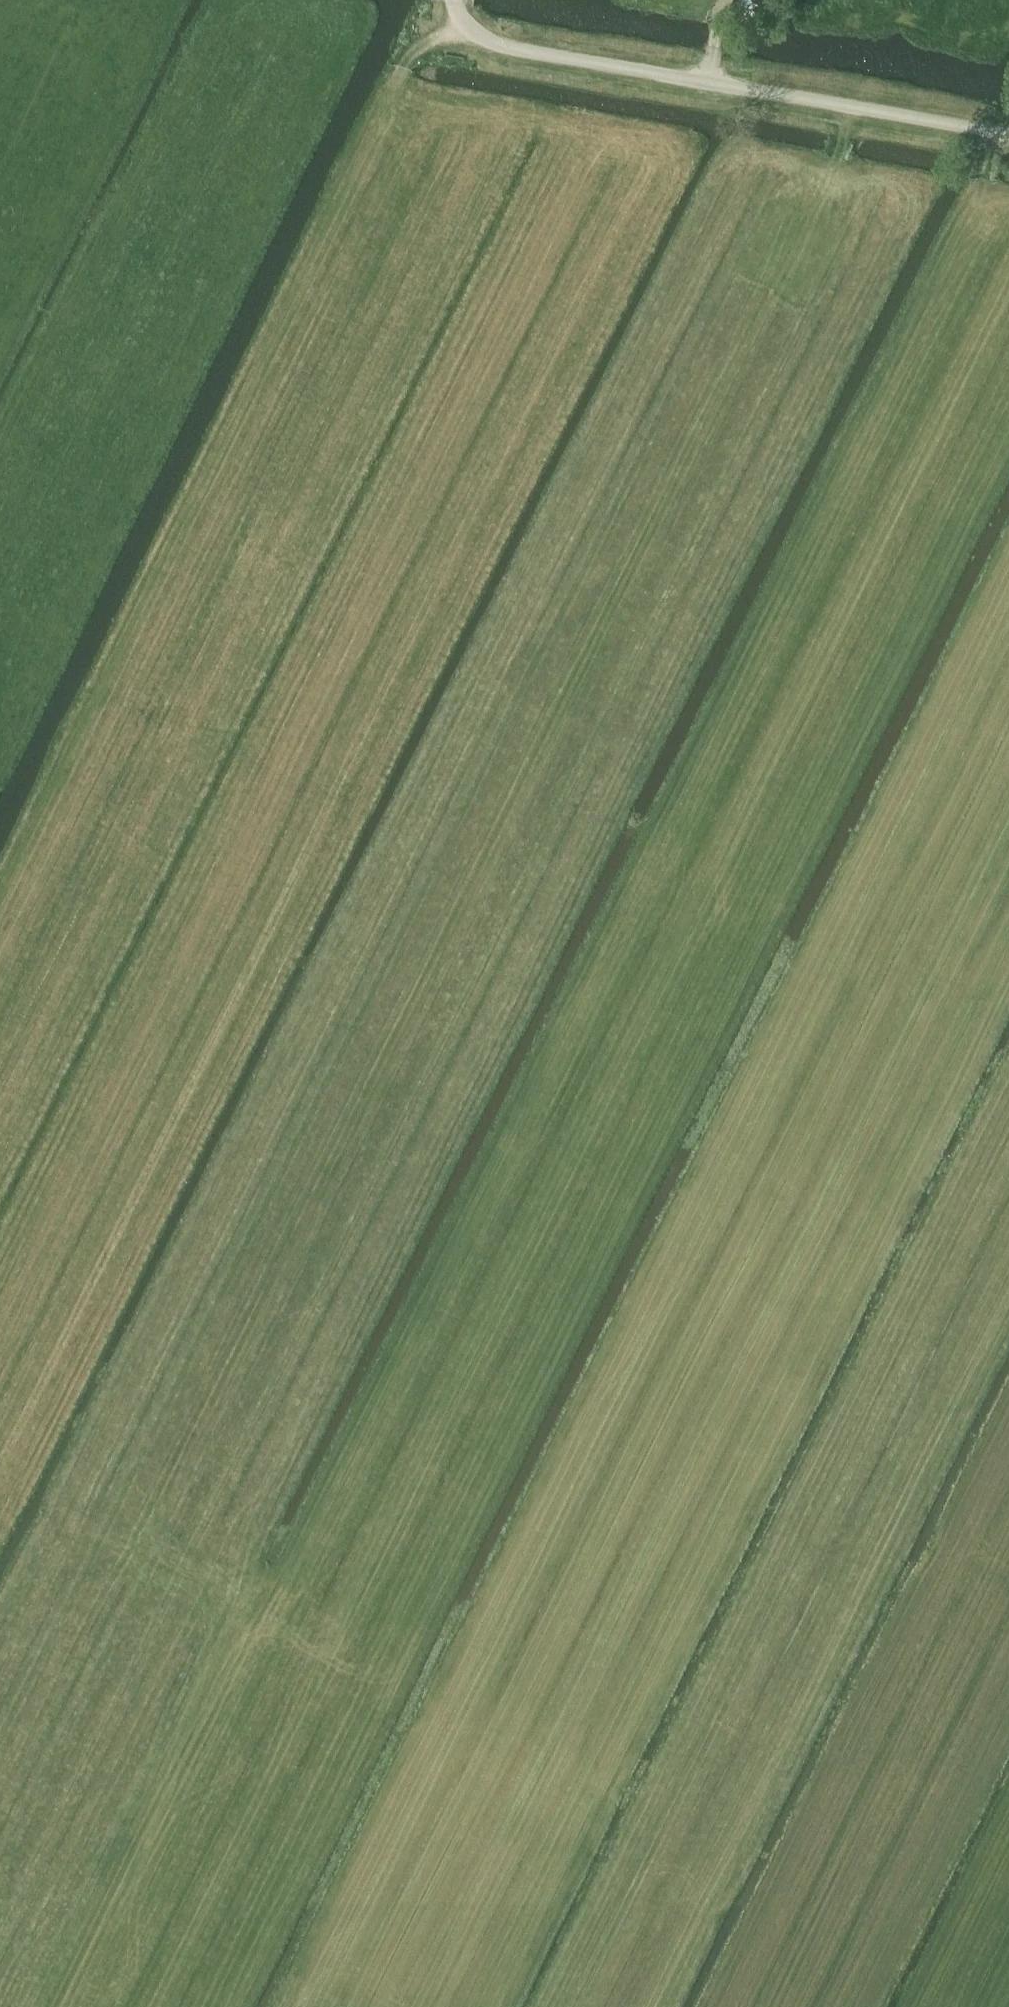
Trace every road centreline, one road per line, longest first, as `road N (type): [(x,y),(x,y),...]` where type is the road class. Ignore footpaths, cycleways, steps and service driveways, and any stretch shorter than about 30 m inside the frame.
road 1 (unclassified): [(1008,135),(514,49),(472,31),(455,0)]

